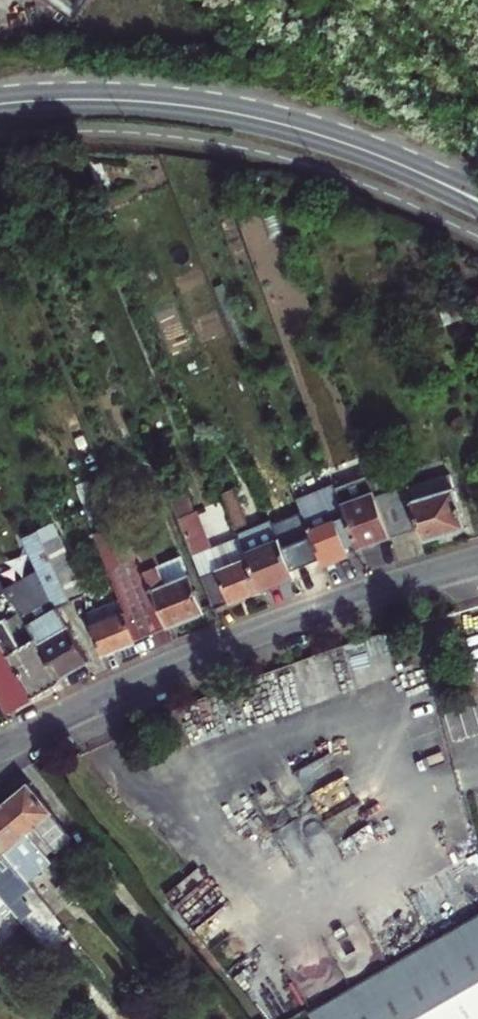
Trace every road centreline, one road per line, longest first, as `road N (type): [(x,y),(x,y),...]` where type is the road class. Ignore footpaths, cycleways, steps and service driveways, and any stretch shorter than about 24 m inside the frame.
road 1 (residential): [(0,749),(241,639),(477,560)]
road 2 (tertiary): [(0,104),(197,108),(288,125),(385,158)]

